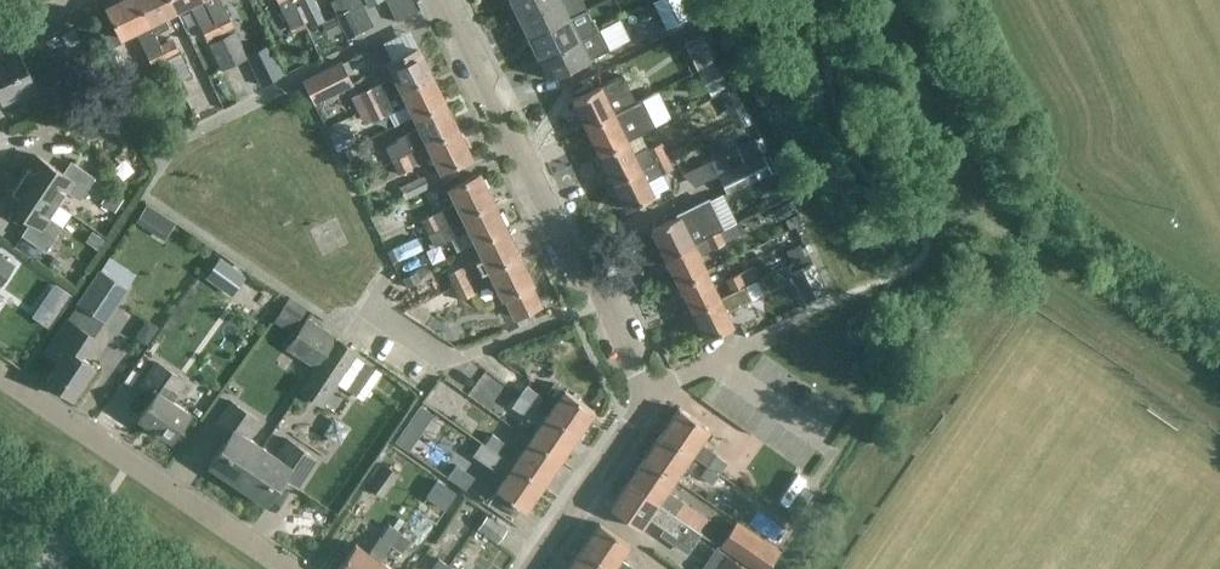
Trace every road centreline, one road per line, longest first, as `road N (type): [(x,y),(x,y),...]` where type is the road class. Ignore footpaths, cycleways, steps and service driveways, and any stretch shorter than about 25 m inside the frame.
road 1 (residential): [(649,393),(438,0)]
road 2 (residential): [(293,568),(0,370)]
road 3 (residential): [(529,568),(649,393)]
road 4 (tertiary): [(129,568),(0,482)]
road 5 (residential): [(649,393),(769,335)]

